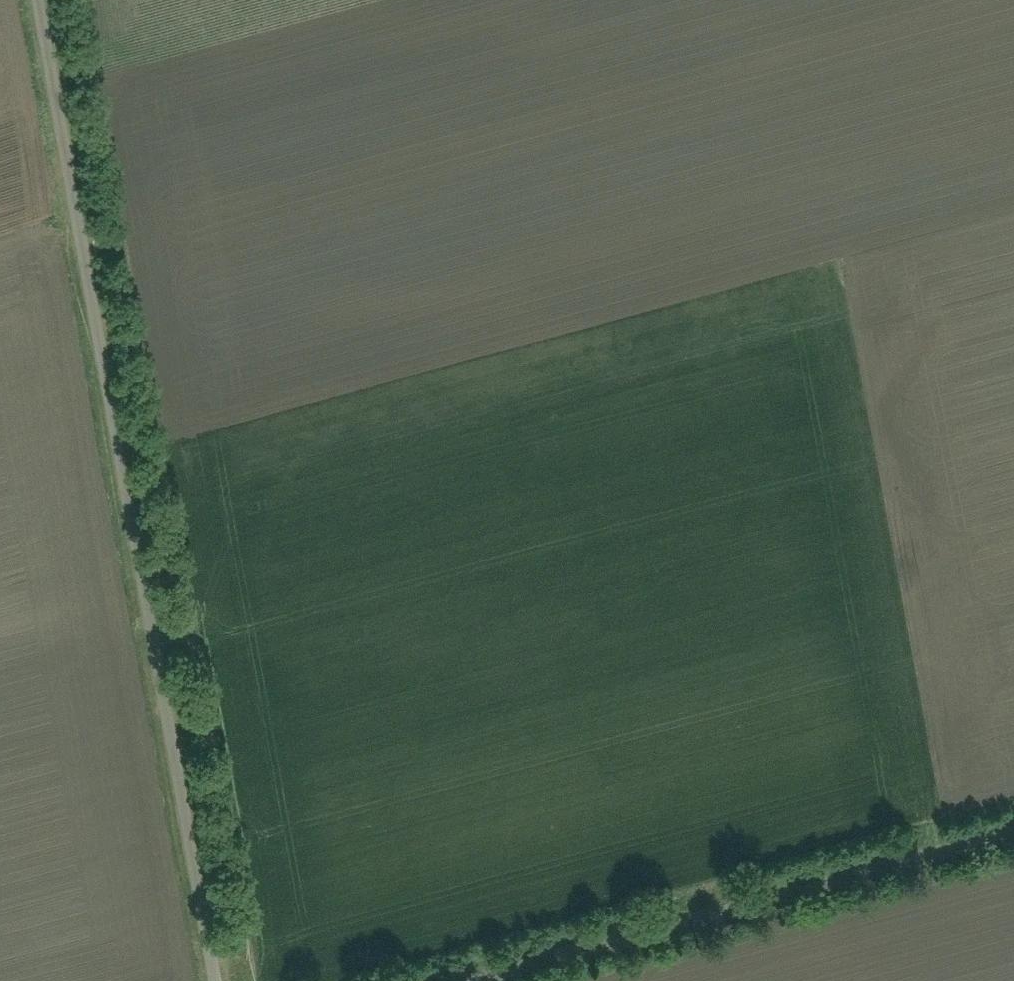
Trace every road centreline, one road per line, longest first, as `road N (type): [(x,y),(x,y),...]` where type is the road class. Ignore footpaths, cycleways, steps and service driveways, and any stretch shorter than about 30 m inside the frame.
road 1 (residential): [(43,0),(216,980)]
road 2 (unclassified): [(478,980),(1013,835)]

